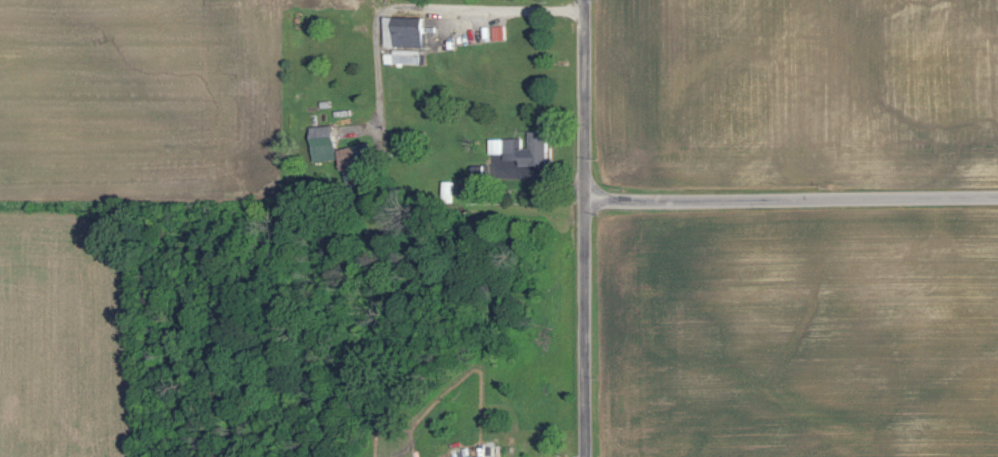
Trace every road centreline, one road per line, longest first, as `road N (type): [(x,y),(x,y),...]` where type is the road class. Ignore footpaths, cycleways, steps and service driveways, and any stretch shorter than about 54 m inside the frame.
road 1 (residential): [(585,456),(583,0)]
road 2 (residential): [(584,200),(997,195)]

